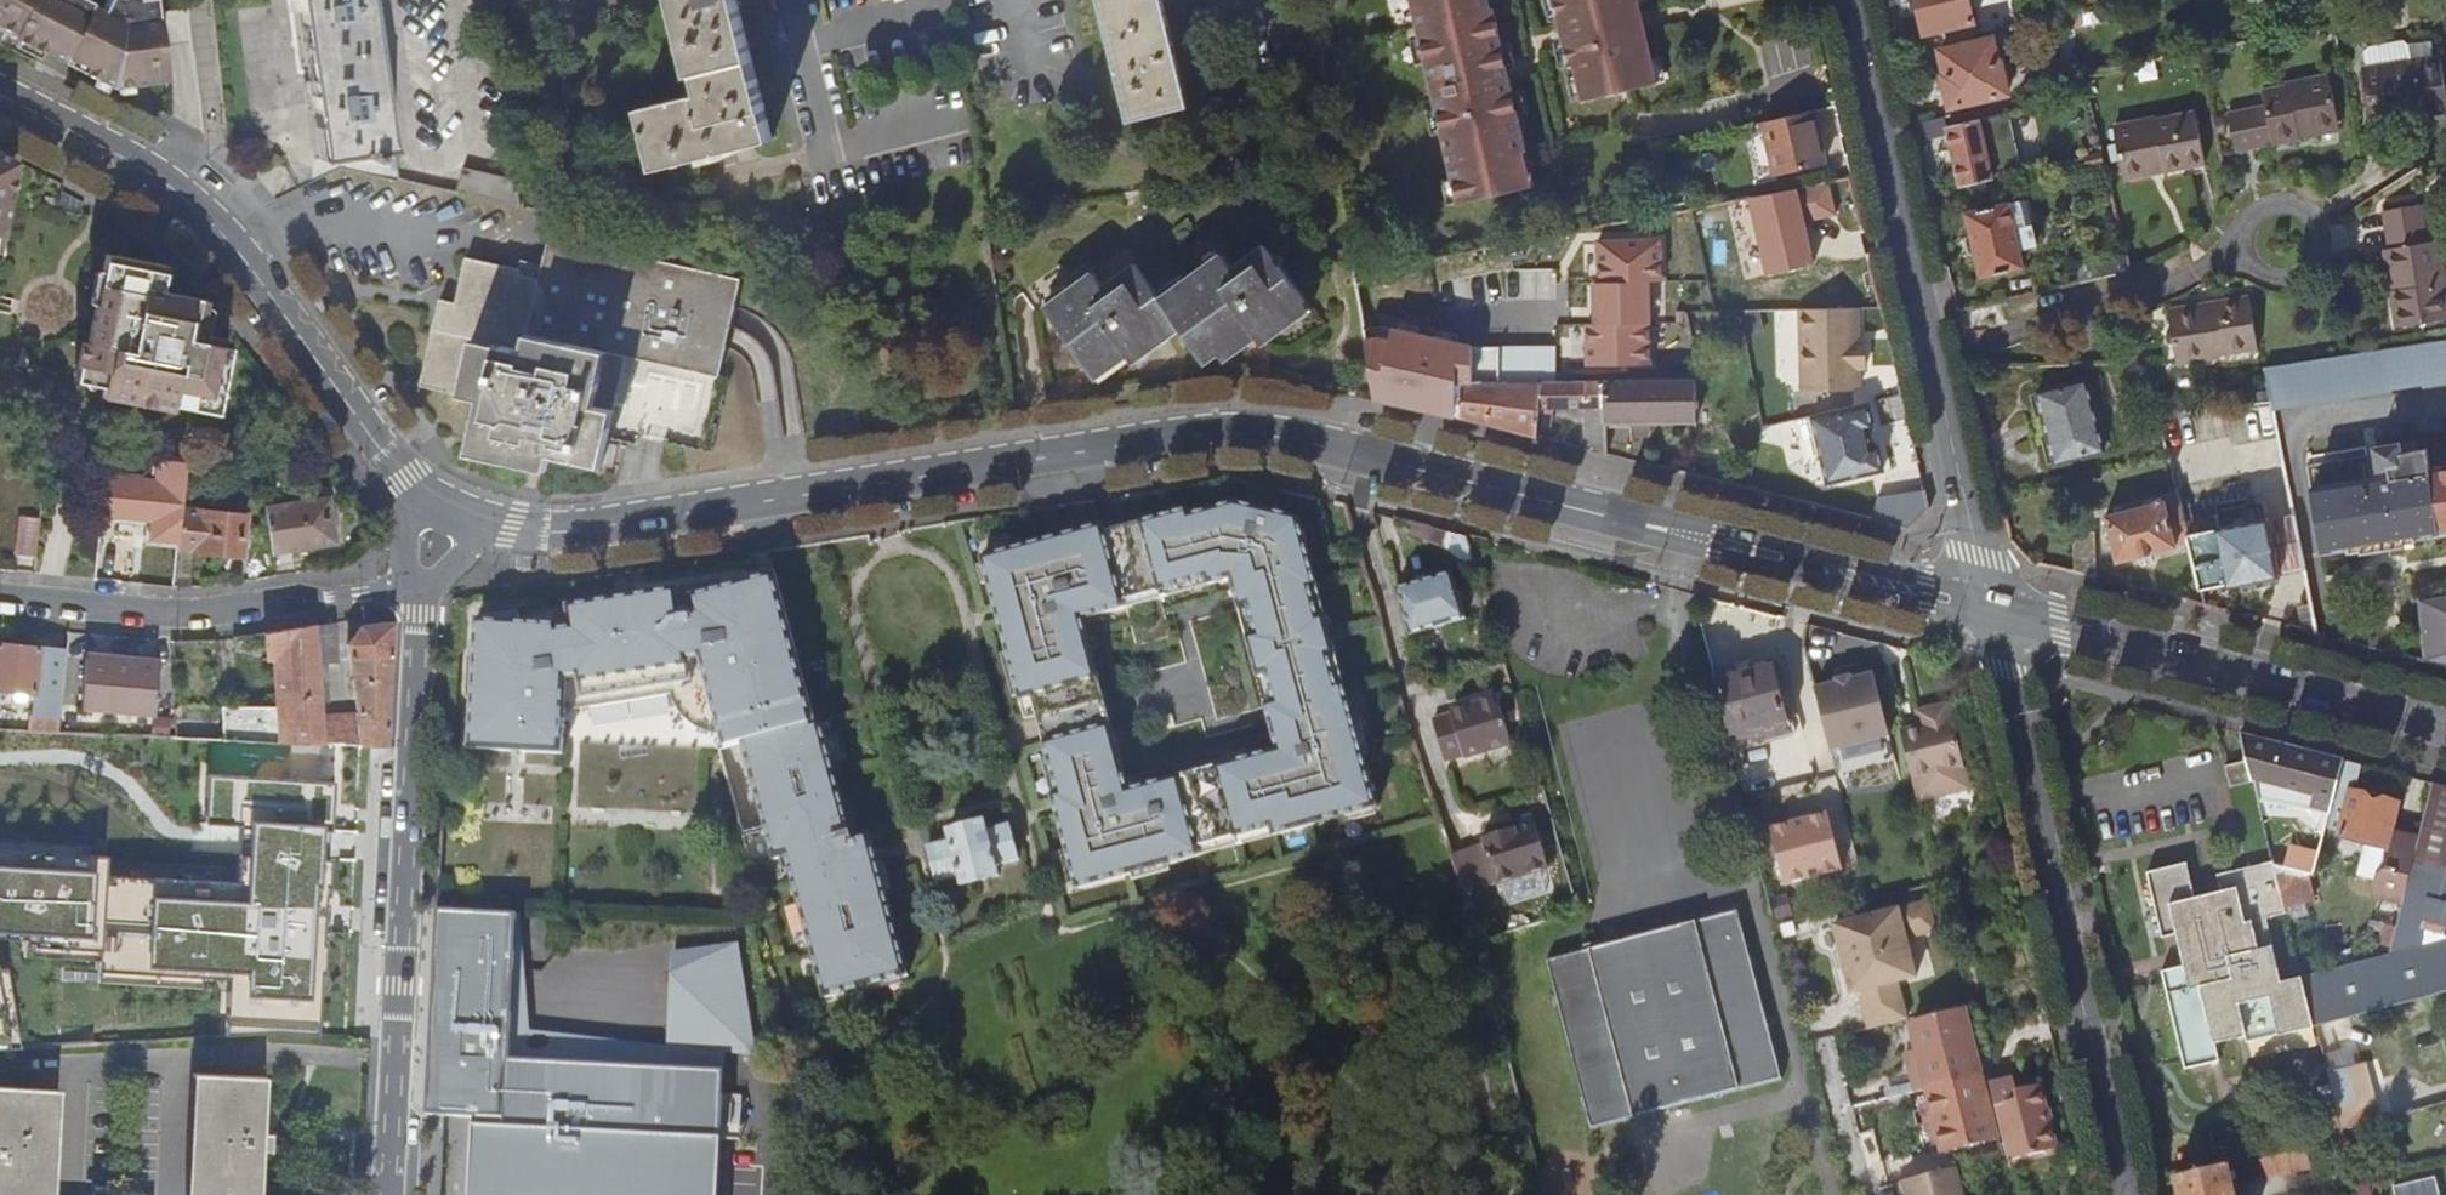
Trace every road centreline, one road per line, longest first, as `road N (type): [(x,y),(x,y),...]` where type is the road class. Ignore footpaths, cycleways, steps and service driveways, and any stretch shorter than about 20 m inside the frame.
road 1 (secondary): [(480,522),(571,530),(1158,438),(1254,433),(1992,608)]
road 2 (residential): [(1849,0),(1992,608)]
road 3 (residential): [(1992,608),(2127,1194)]
road 4 (residential): [(421,594),(388,1194)]
road 5 (secondary): [(0,95),(145,165),(214,221),(423,497)]
road 6 (secondary): [(1992,608),(2445,726)]
road 7 (residential): [(0,592),(172,610),(421,594)]

